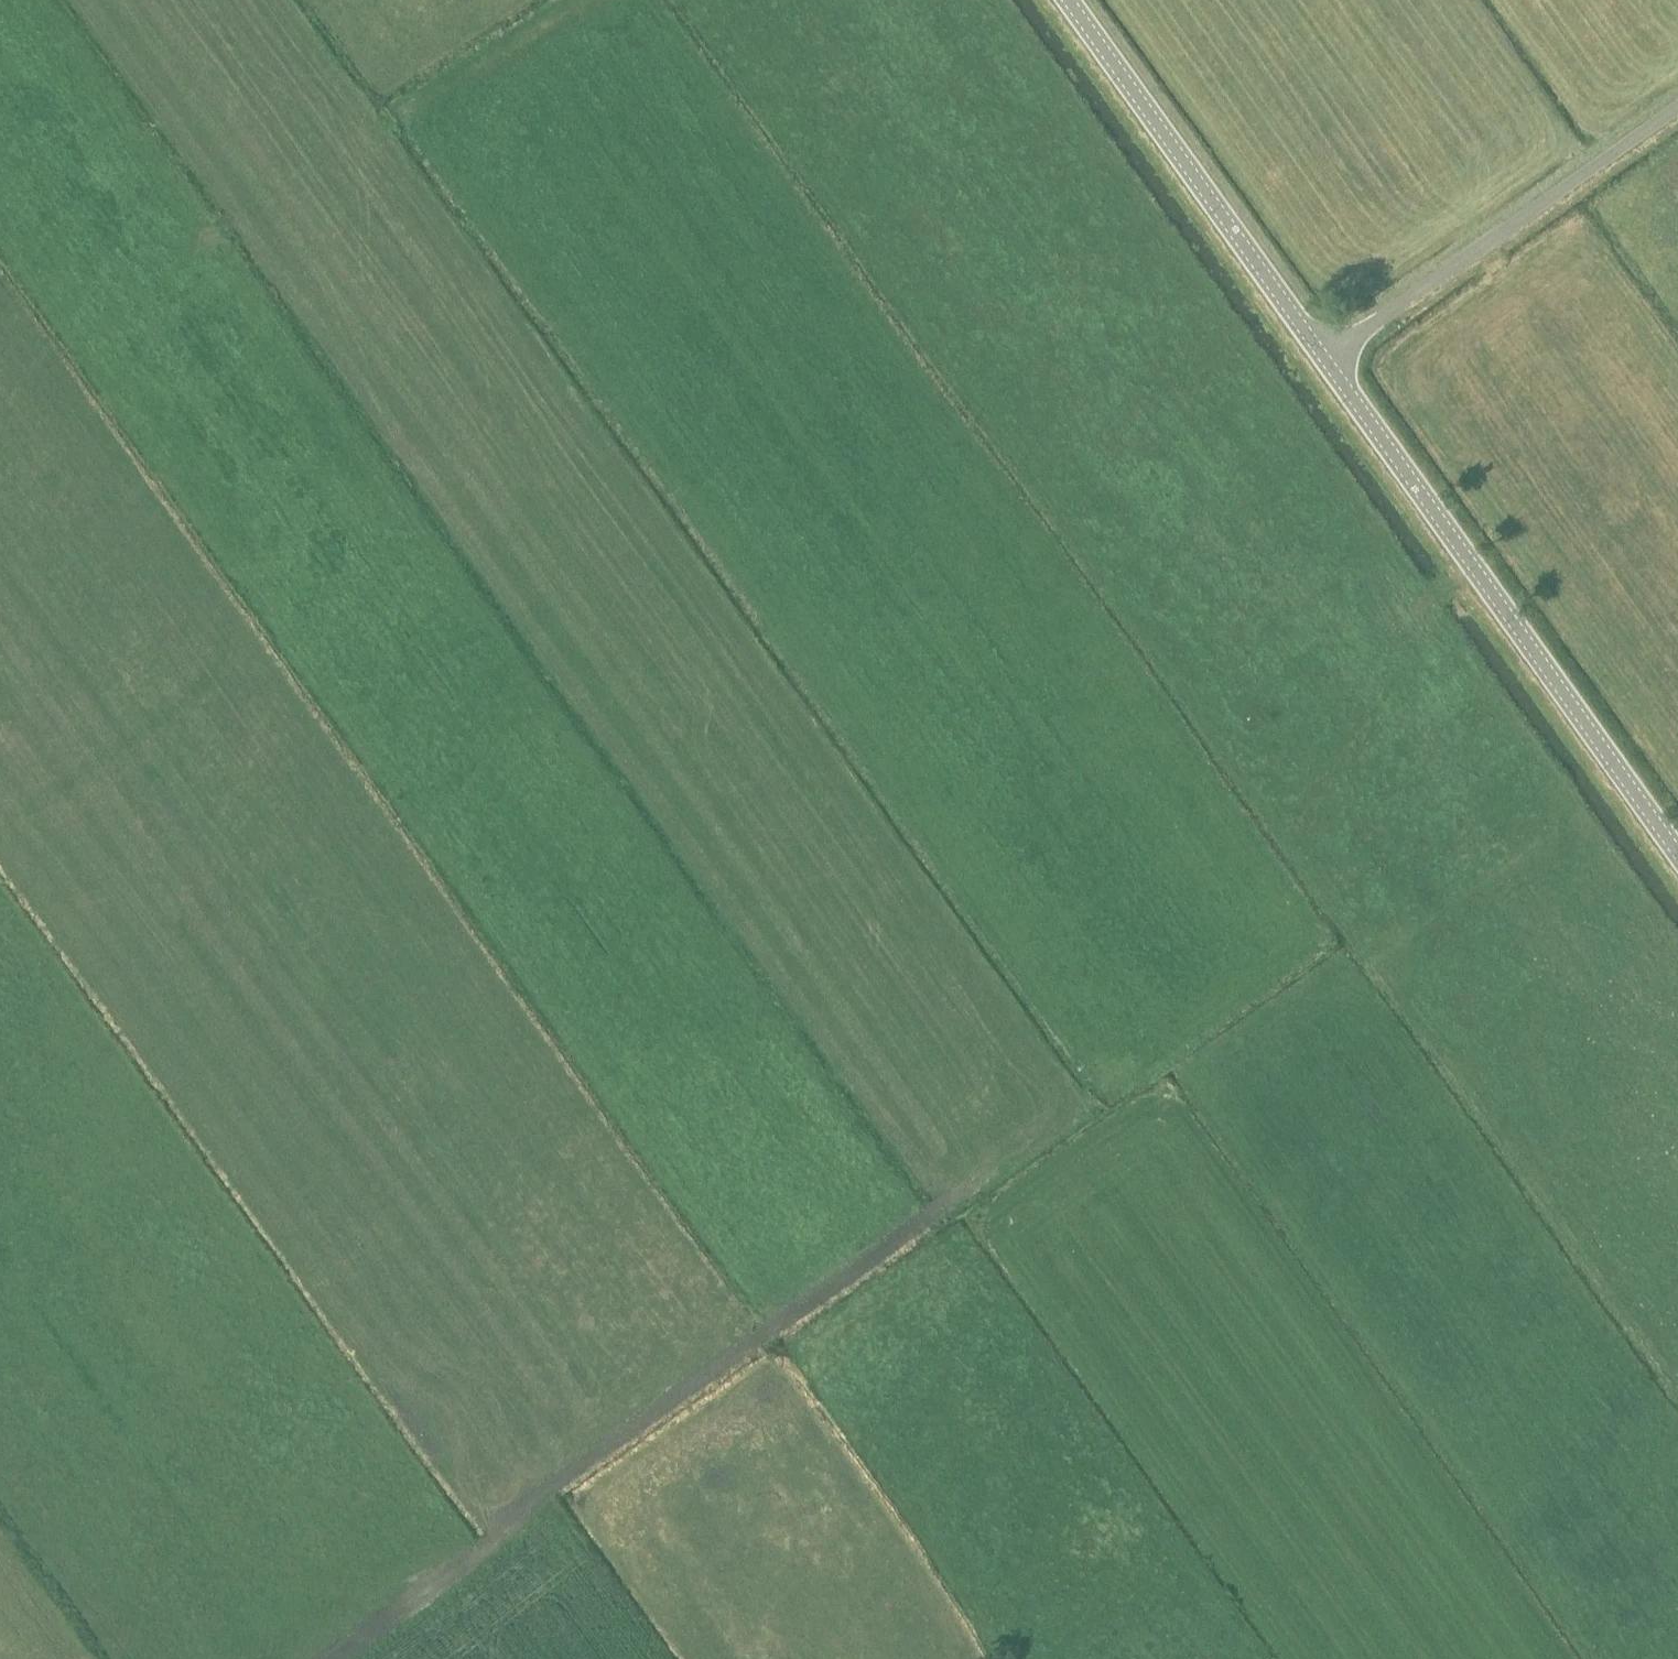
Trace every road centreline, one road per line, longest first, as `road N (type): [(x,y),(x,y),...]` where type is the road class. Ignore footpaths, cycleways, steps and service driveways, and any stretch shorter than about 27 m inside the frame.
road 1 (unclassified): [(1677,851),(1329,361)]
road 2 (unclassified): [(1329,361),(1068,0)]
road 3 (unclassified): [(1329,361),(1677,114)]

